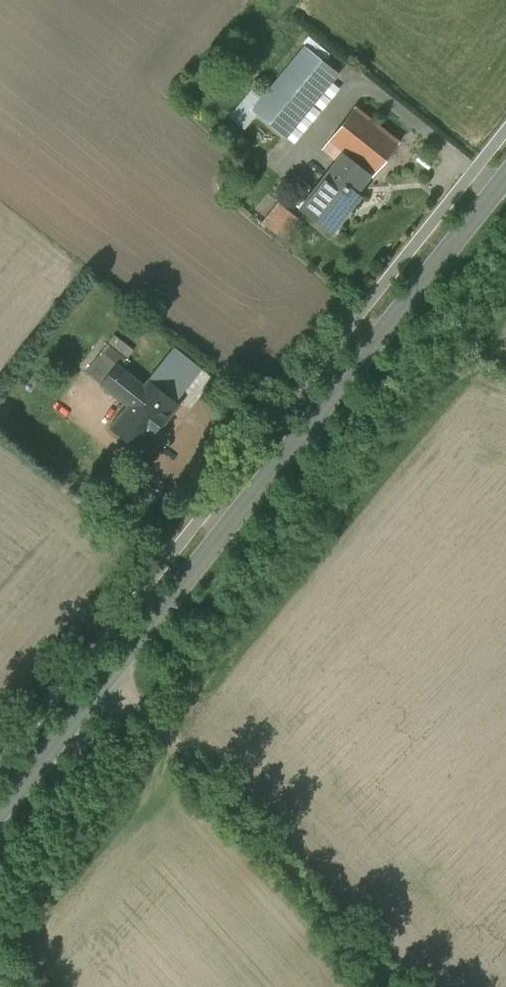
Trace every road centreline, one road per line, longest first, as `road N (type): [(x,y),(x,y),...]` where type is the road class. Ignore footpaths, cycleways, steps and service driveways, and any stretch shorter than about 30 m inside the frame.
road 1 (tertiary): [(0,812),(505,176)]
road 2 (track): [(113,674),(384,986)]

